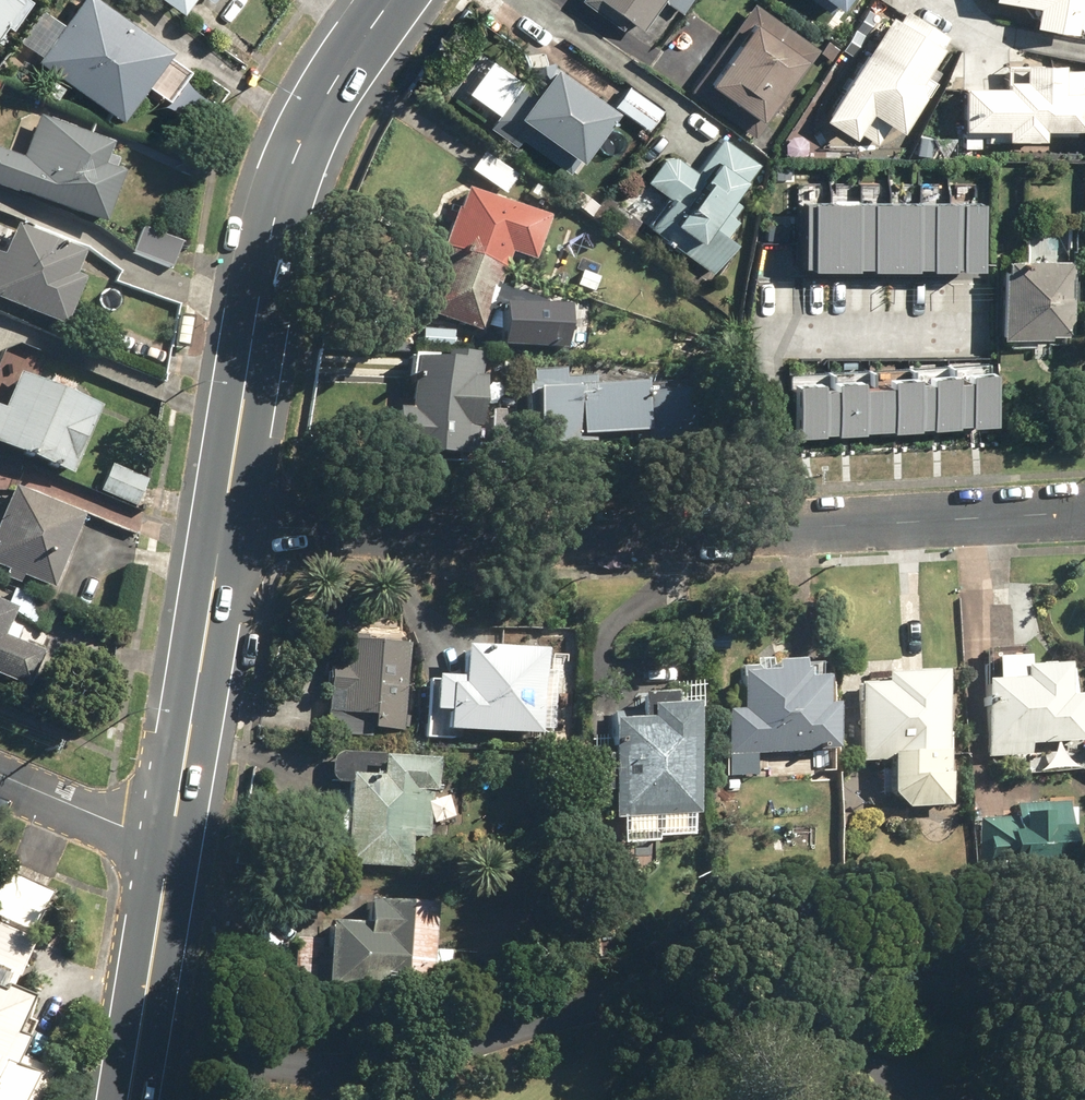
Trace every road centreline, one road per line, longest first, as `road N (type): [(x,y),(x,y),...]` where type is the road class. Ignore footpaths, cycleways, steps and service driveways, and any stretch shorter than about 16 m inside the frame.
road 1 (primary): [(391,0),(318,110),(289,178),(257,309),(224,518)]
road 2 (residential): [(224,518),(620,539),(735,532)]
road 3 (residential): [(735,532),(733,302),(942,296)]
road 4 (residential): [(735,532),(1084,511)]
road 5 (primary): [(224,518),(174,834)]
road 6 (primary): [(174,834),(123,1099)]
road 7 (residential): [(174,834),(122,827),(0,775)]

